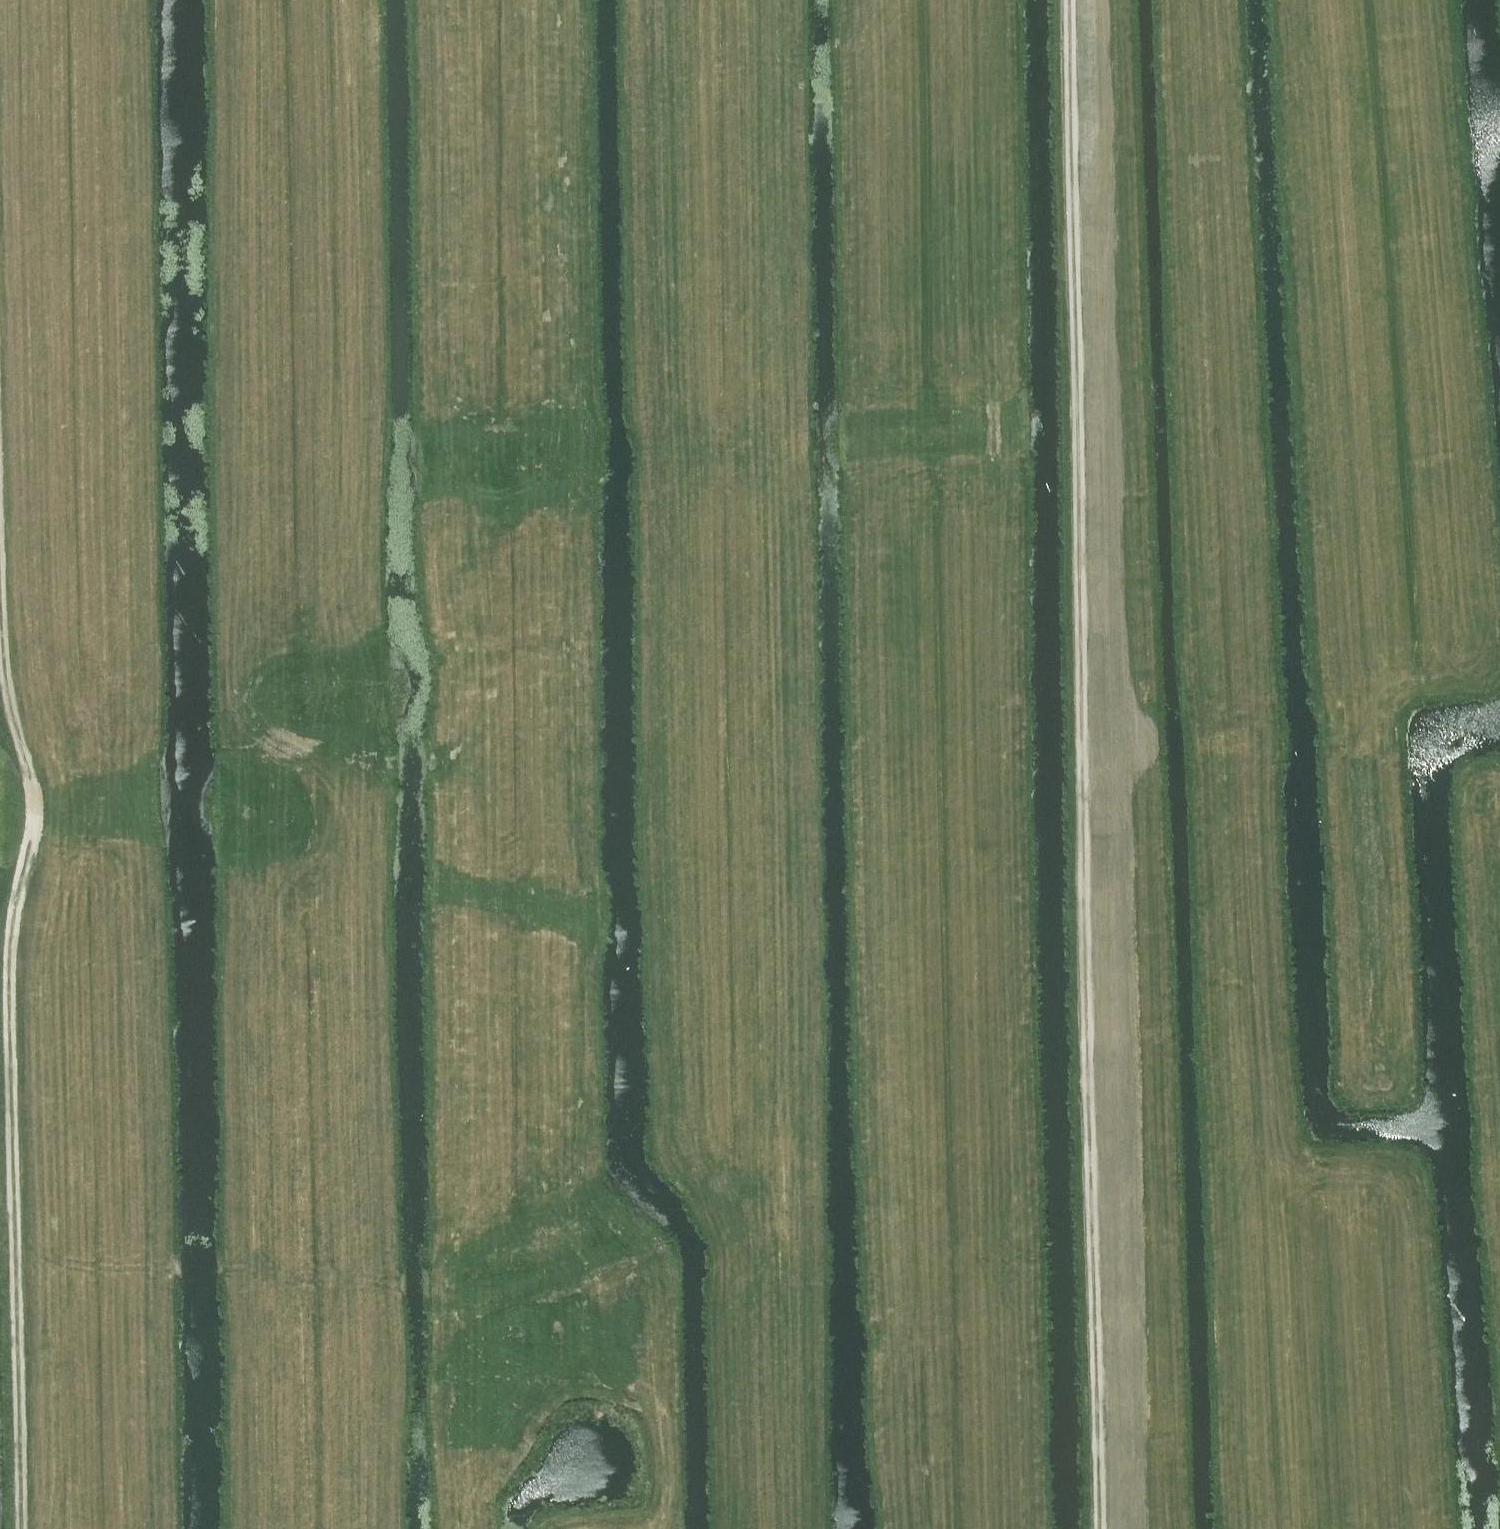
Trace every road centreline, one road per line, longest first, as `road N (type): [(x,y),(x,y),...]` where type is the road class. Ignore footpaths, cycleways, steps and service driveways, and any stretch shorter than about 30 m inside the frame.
road 1 (track): [(1103,1528),(1072,0)]
road 2 (track): [(17,1528),(8,955),(33,801),(4,681),(0,514)]

